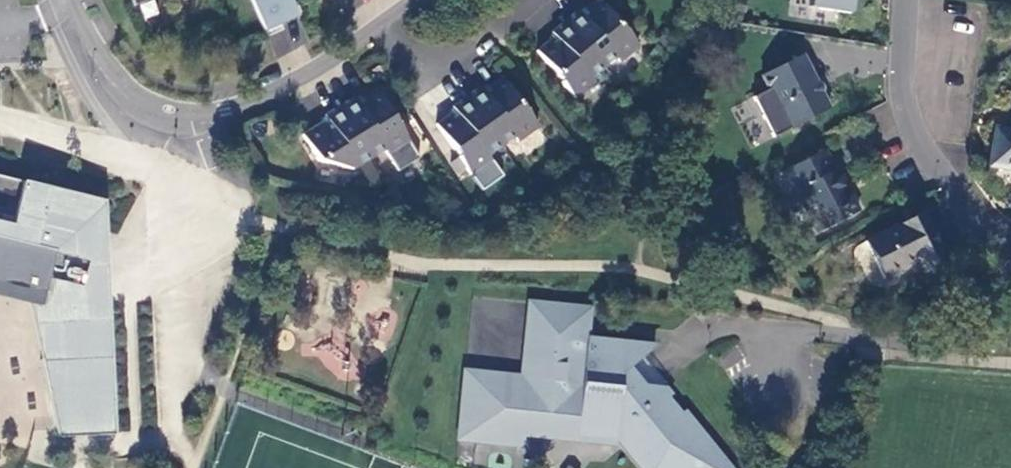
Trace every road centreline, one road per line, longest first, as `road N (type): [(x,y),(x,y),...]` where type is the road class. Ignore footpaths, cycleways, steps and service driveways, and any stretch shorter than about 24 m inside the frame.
road 1 (residential): [(371,43),(266,104),(199,117),(148,103),(127,88),(74,0)]
road 2 (residential): [(709,326),(910,342),(1006,324),(1010,294)]
road 3 (residential): [(904,9),(966,17),(960,126),(910,130)]
road 4 (residential): [(523,0),(455,61),(416,60),(371,43)]
road 5 (residential): [(910,130),(970,224),(1010,252)]
road 6 (residential): [(904,9),(898,83),(910,130)]

